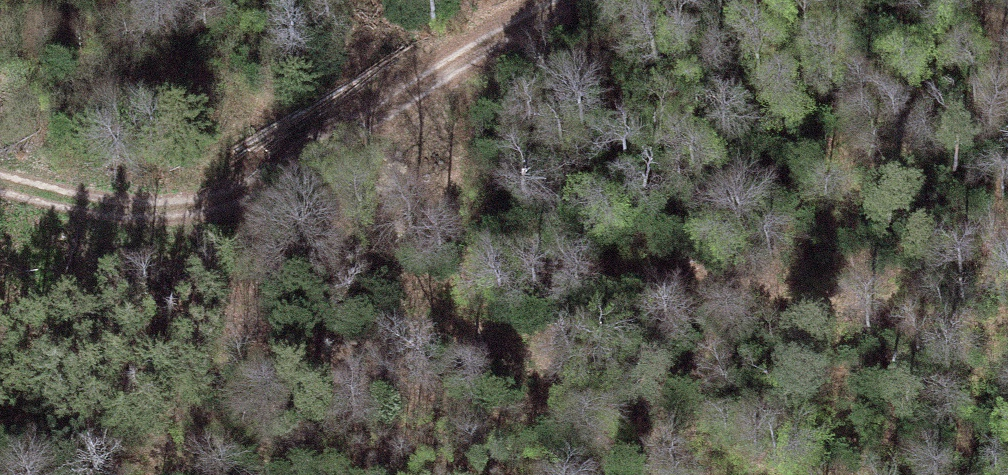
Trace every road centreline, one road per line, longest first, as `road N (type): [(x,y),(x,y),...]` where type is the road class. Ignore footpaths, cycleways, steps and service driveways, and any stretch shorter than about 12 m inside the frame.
road 1 (track): [(236,208),(286,252),(333,266),(451,282),(567,274),(672,281),(1007,330)]
road 2 (track): [(0,181),(135,212),(236,208),(301,152),(558,0)]
road 3 (track): [(451,282),(519,356),(770,474)]

